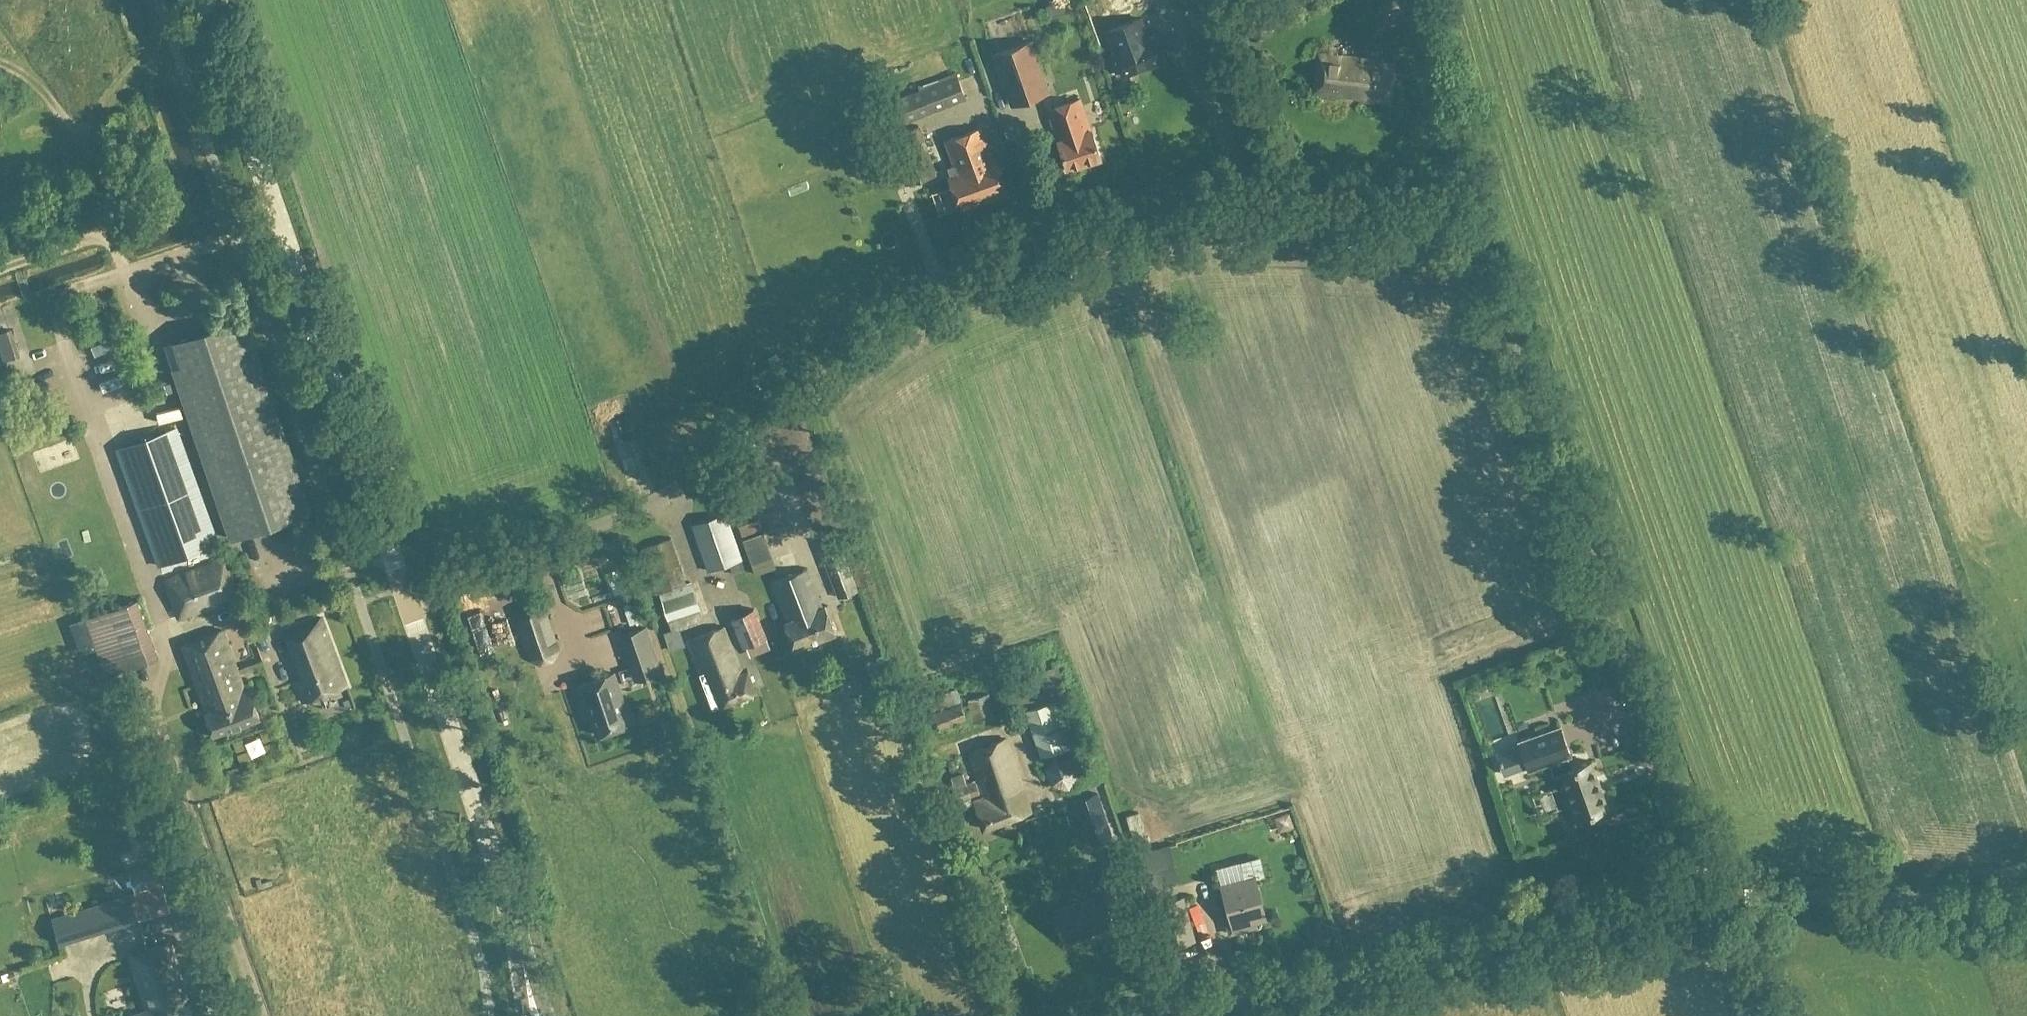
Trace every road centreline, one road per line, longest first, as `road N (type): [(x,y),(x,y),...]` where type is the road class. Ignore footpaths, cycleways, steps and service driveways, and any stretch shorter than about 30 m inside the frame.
road 1 (unclassified): [(1707,900),(1477,241),(1460,219),(1438,209),(1164,212),(986,264),(875,330),(650,507),(473,575)]
road 2 (tertiary): [(401,592),(198,0)]
road 3 (unclassified): [(1174,1015),(1707,900)]
road 4 (tertiary): [(537,1015),(401,592)]
road 5 (unclassified): [(2026,909),(1707,900)]

